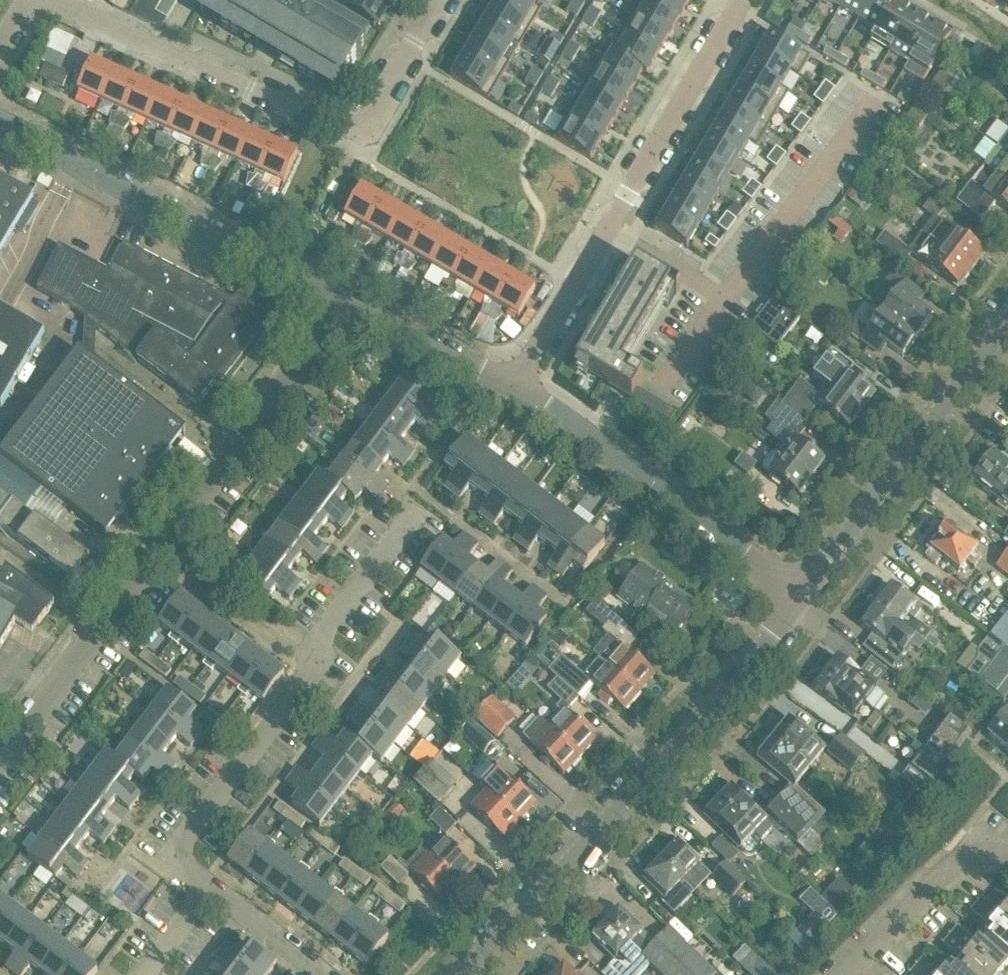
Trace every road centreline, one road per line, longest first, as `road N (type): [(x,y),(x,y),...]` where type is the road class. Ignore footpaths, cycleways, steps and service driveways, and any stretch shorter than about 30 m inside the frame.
road 1 (unclassified): [(350,301),(0,762)]
road 2 (residential): [(462,974),(608,826),(802,597)]
road 3 (residential): [(211,892),(180,863),(183,845),(310,679),(304,653),(413,509)]
road 4 (residential): [(513,381),(743,0)]
road 5 (unclassified): [(350,301),(0,125)]
road 6 (residential): [(802,597),(513,381)]
road 7 (residential): [(802,597),(1007,325)]
road 8 (residential): [(359,134),(53,0)]
road 9 (residential): [(845,974),(975,851),(1007,857)]
road 10 (residential): [(513,381),(350,301)]
road 11 (residential): [(359,134),(438,0)]
road 12 (residential): [(321,974),(211,892)]

